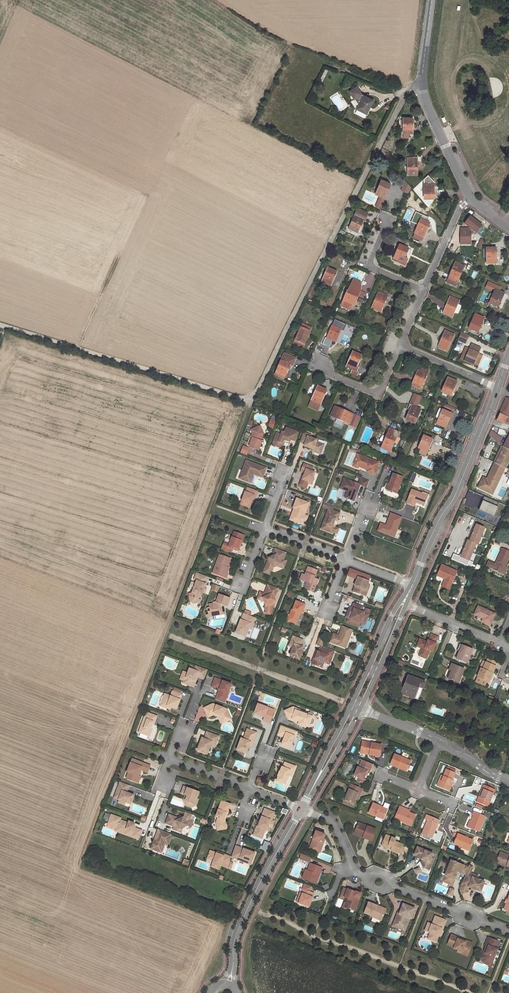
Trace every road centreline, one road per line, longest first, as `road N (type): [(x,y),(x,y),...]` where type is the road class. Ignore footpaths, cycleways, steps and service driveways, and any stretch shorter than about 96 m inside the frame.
road 1 (residential): [(254,393),(401,96),(420,87)]
road 2 (track): [(0,325),(240,398),(254,393)]
road 3 (residential): [(508,934),(360,878),(334,821),(301,809)]
road 4 (tertiary): [(412,585),(497,388)]
road 5 (tertiary): [(227,986),(235,939),(301,809)]
road 6 (residential): [(250,525),(412,585)]
road 7 (residential): [(167,762),(301,809)]
road 8 (residential): [(500,674),(507,647),(403,602)]
road 9 (tertiary): [(420,87),(471,199)]
road 10 (residential): [(315,361),(378,391),(400,345)]

